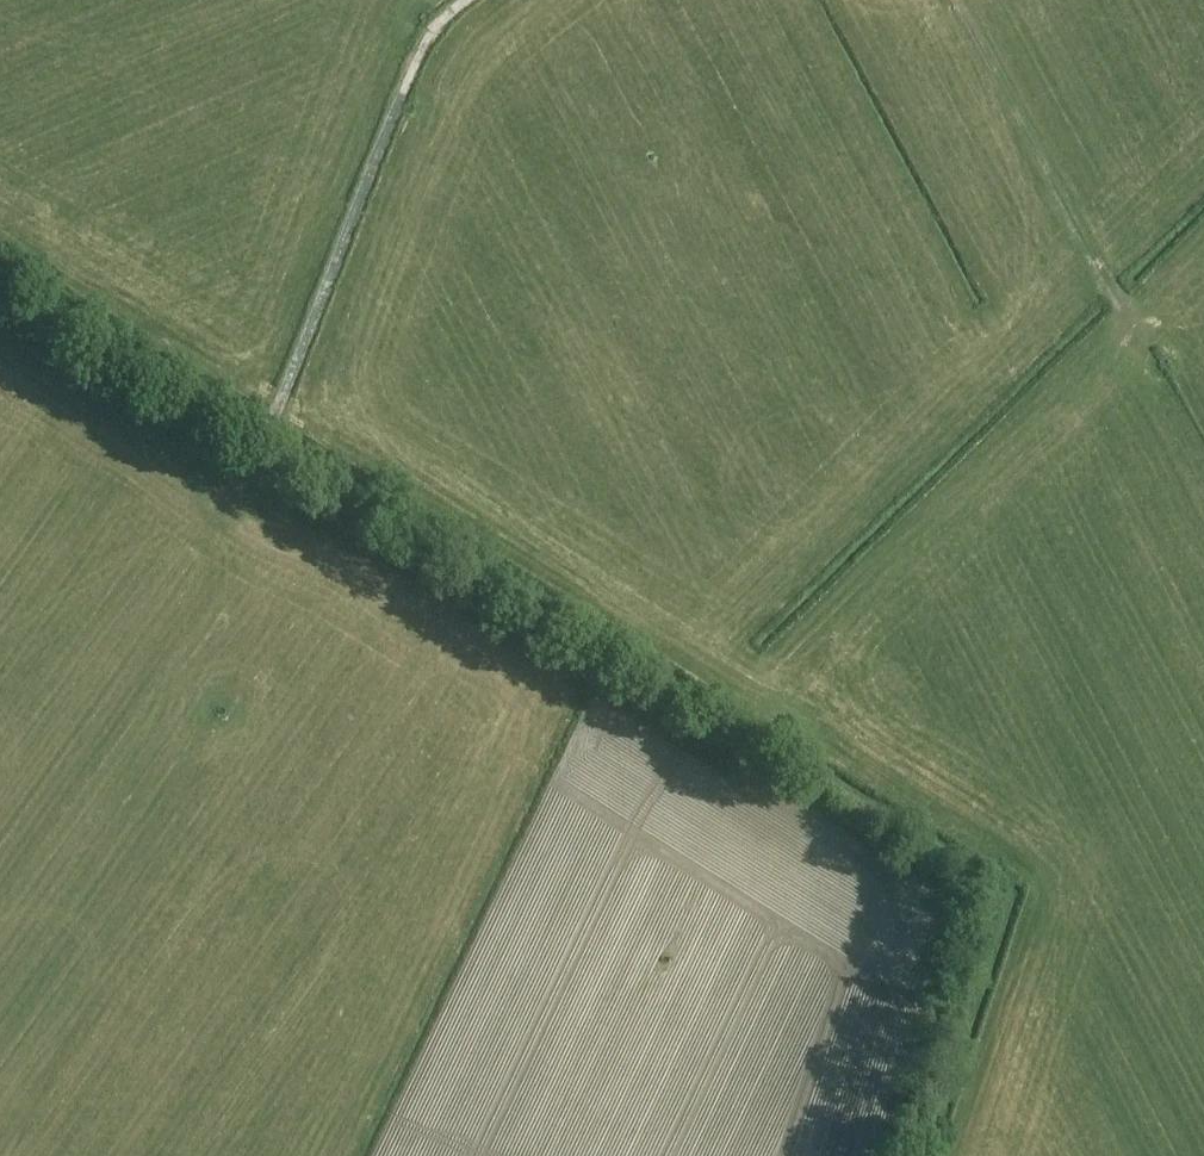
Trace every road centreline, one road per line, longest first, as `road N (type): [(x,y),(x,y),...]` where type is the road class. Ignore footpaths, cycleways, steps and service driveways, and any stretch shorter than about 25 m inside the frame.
road 1 (track): [(471,0),(431,31),(255,457)]

